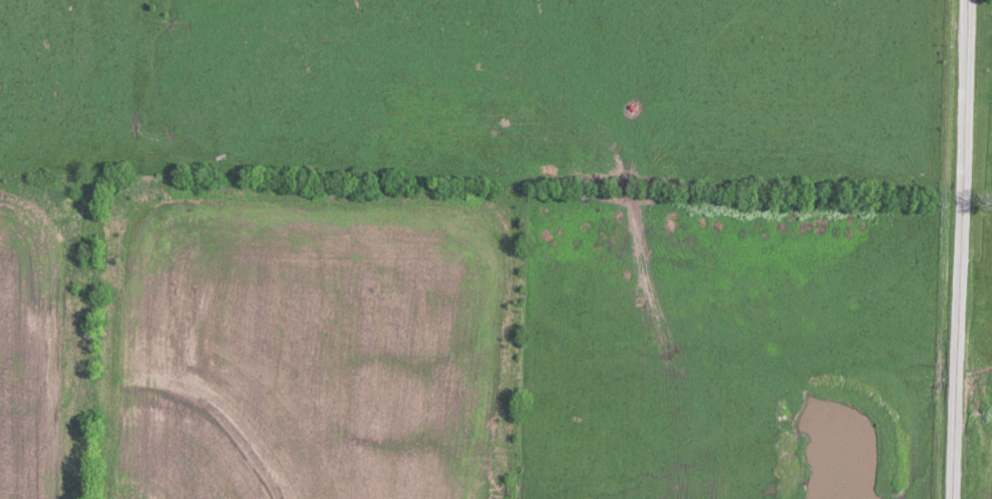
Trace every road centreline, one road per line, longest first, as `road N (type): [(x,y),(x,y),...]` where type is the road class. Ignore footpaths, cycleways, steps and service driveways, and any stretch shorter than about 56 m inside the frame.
road 1 (secondary): [(958,498),(972,0)]

